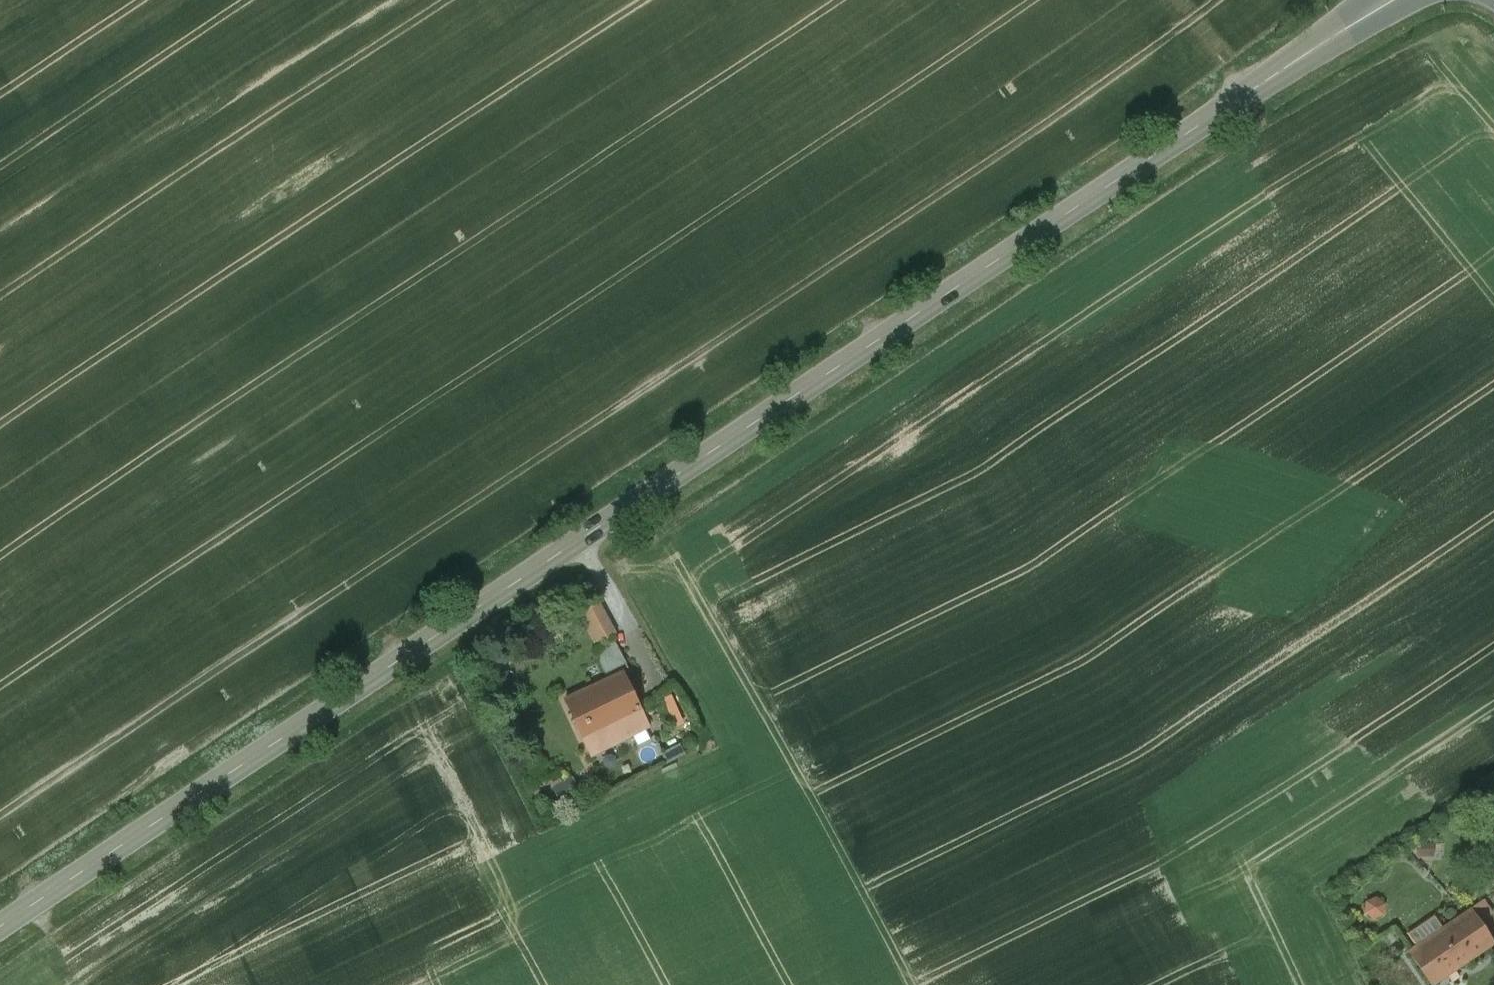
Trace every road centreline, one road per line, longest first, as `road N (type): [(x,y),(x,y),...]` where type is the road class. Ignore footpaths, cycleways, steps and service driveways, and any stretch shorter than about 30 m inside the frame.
road 1 (tertiary): [(0,926),(1386,0)]

